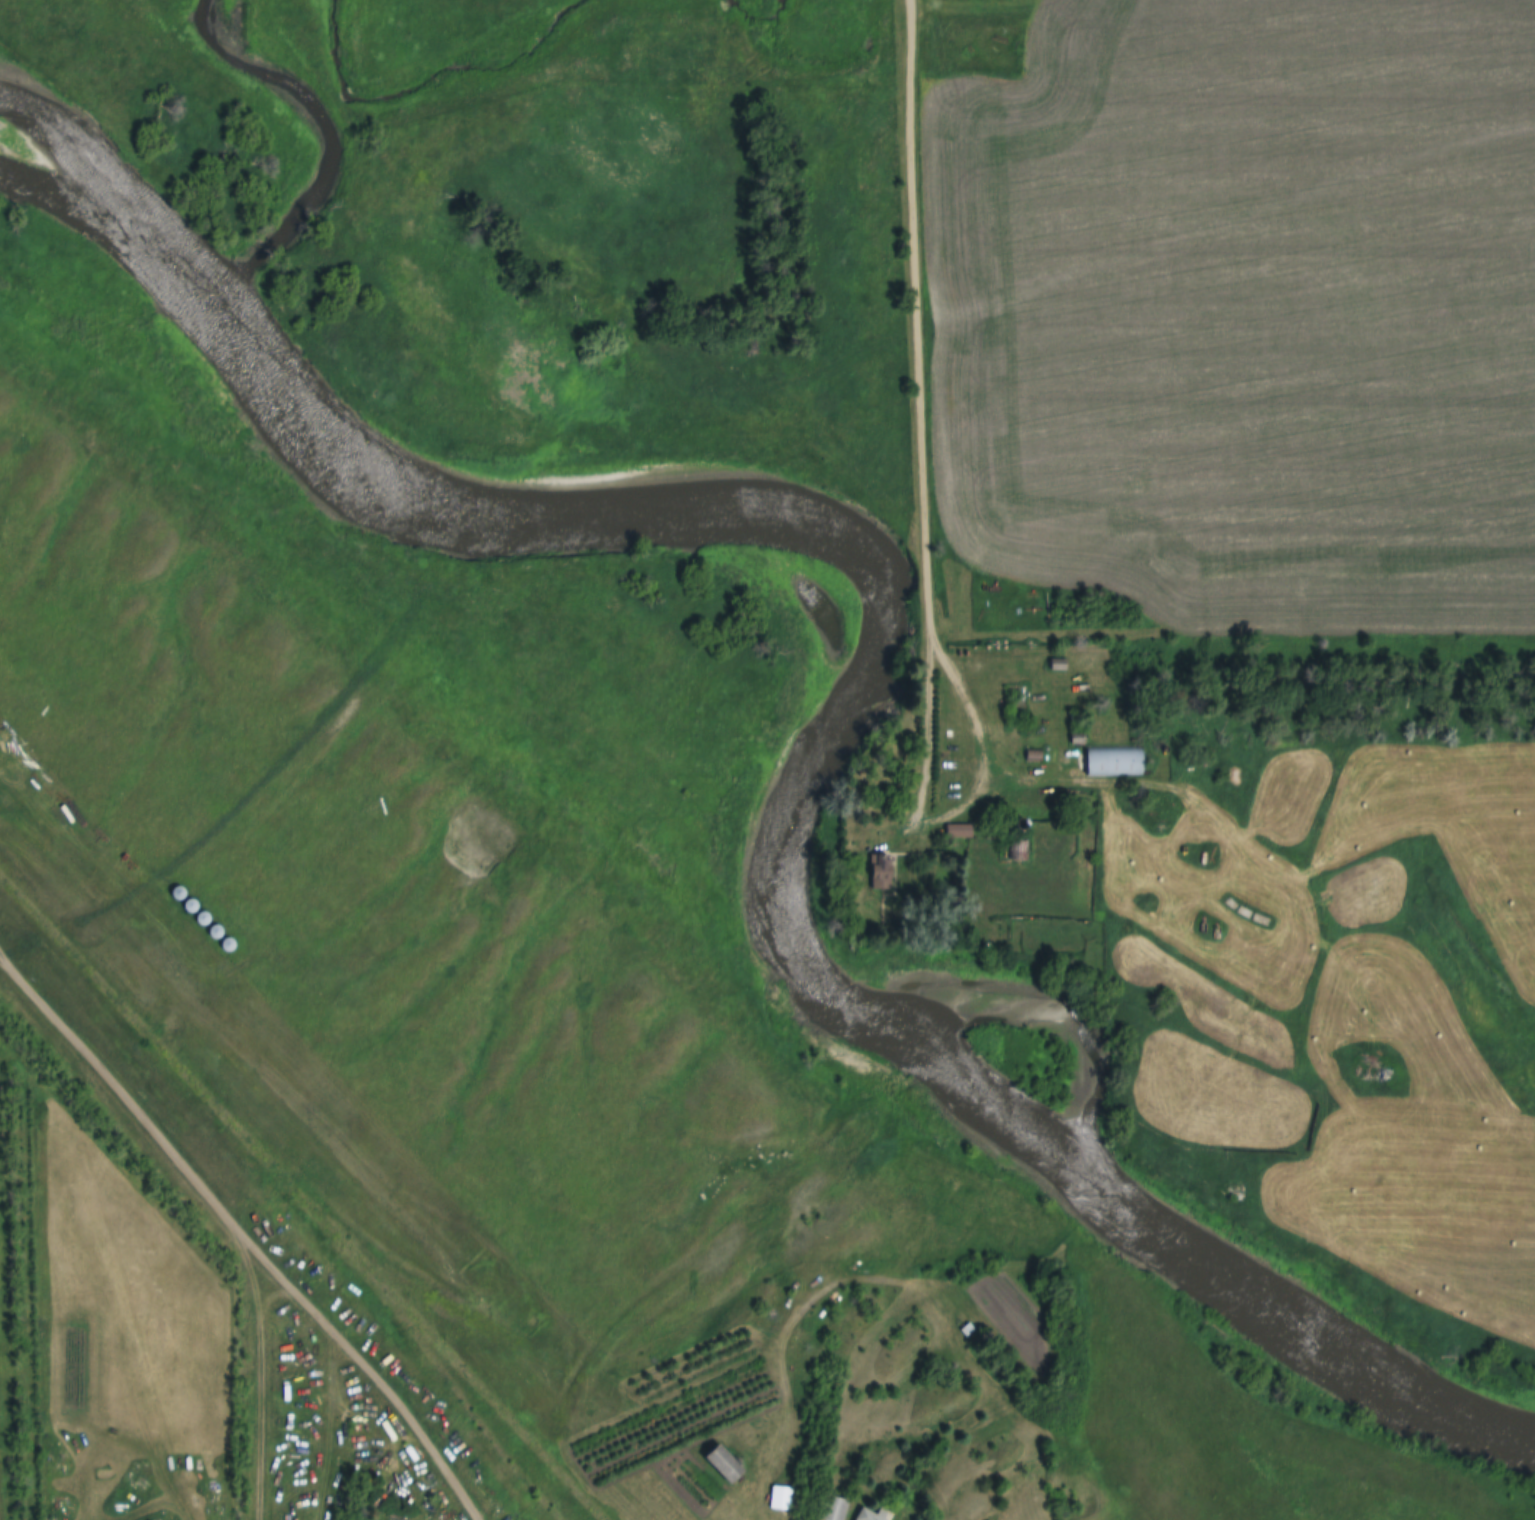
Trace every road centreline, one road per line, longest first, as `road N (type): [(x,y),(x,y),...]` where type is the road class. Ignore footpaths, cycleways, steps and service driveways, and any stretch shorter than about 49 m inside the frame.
road 1 (track): [(250,1519),(250,1247)]

